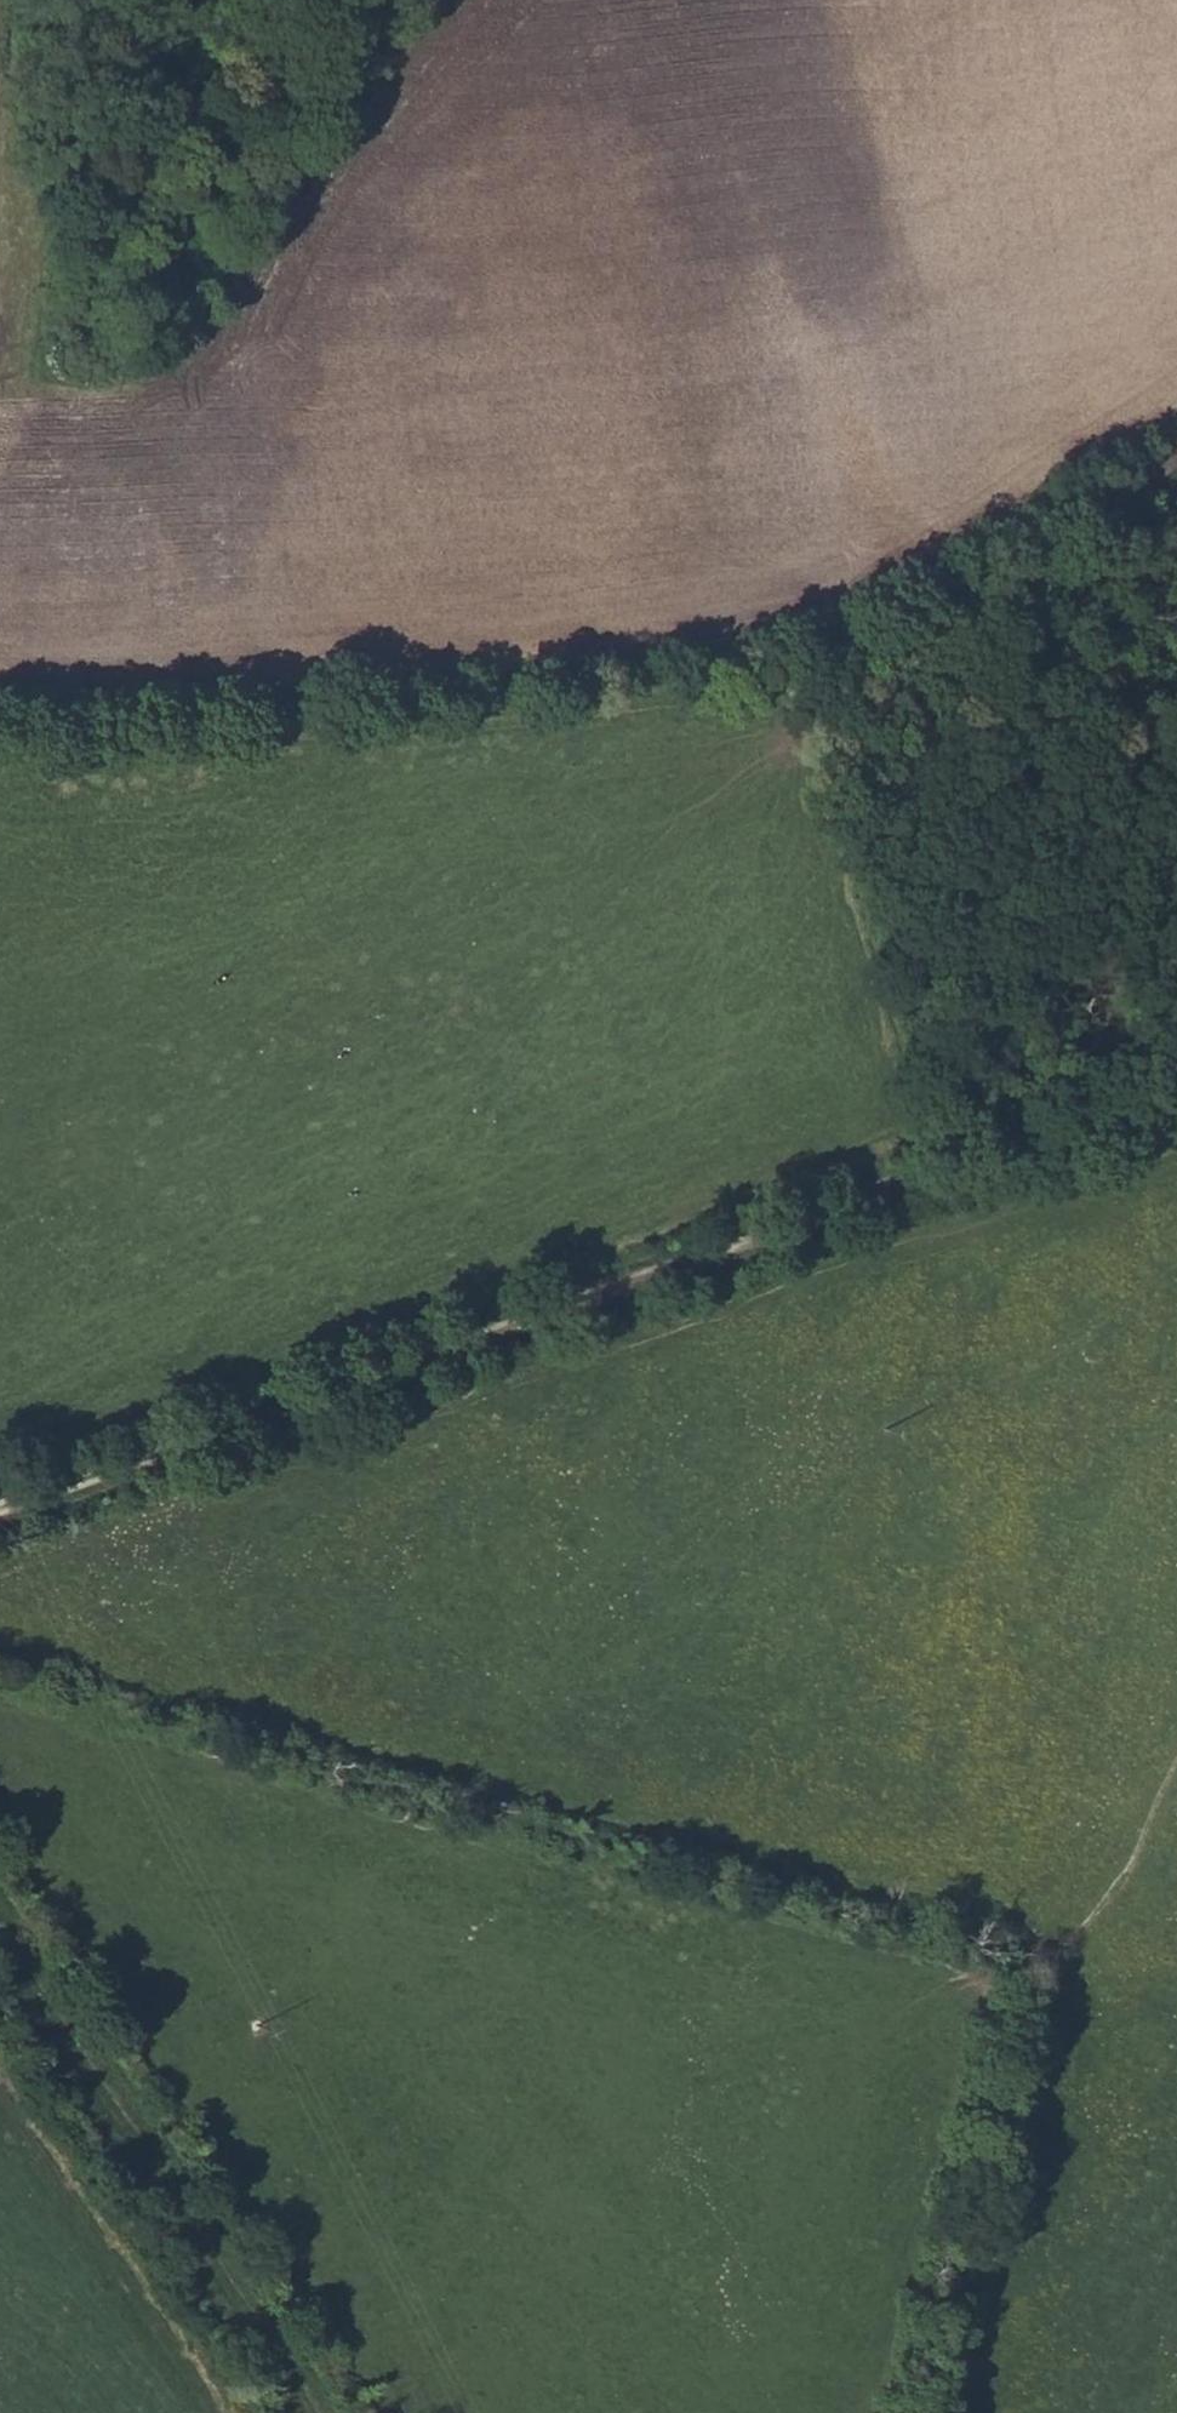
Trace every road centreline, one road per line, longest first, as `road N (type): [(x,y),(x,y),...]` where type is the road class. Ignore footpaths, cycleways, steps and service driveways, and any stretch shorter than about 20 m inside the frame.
road 1 (track): [(1176,1080),(545,1319),(0,1510)]
road 2 (track): [(300,2412),(0,1951)]

